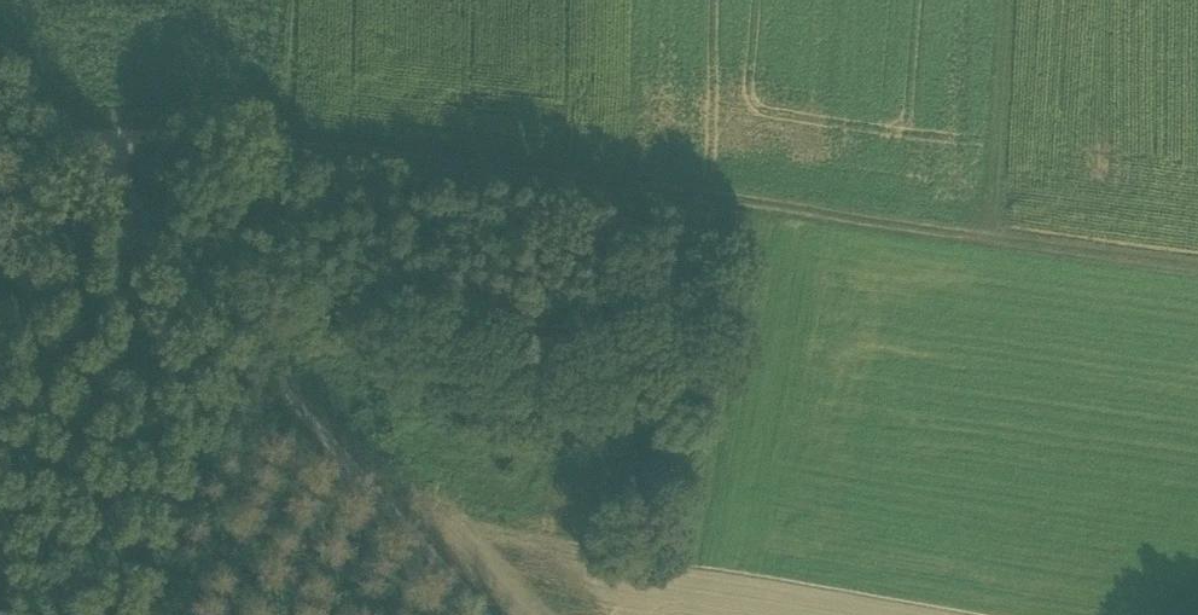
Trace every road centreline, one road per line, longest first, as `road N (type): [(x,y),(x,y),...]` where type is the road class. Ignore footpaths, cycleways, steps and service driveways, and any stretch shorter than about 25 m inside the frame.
road 1 (track): [(55,129),(1197,267)]
road 2 (unclassified): [(0,66),(484,614)]

